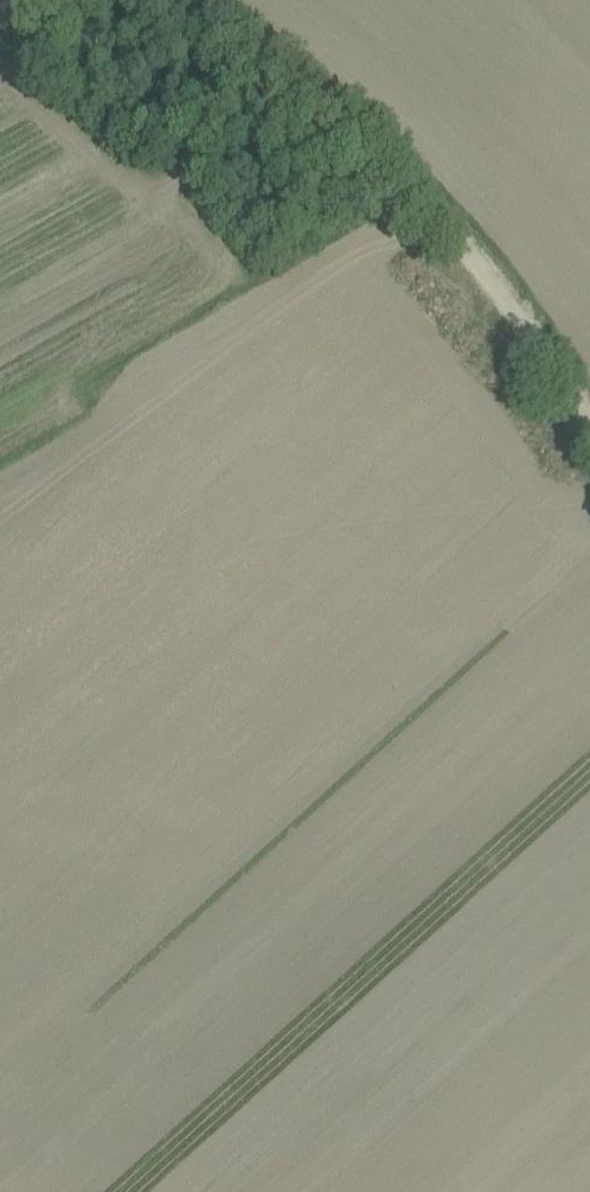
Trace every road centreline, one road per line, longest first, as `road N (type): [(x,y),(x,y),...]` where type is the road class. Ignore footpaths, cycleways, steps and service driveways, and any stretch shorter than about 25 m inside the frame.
road 1 (track): [(589,417),(462,223),(186,0)]

